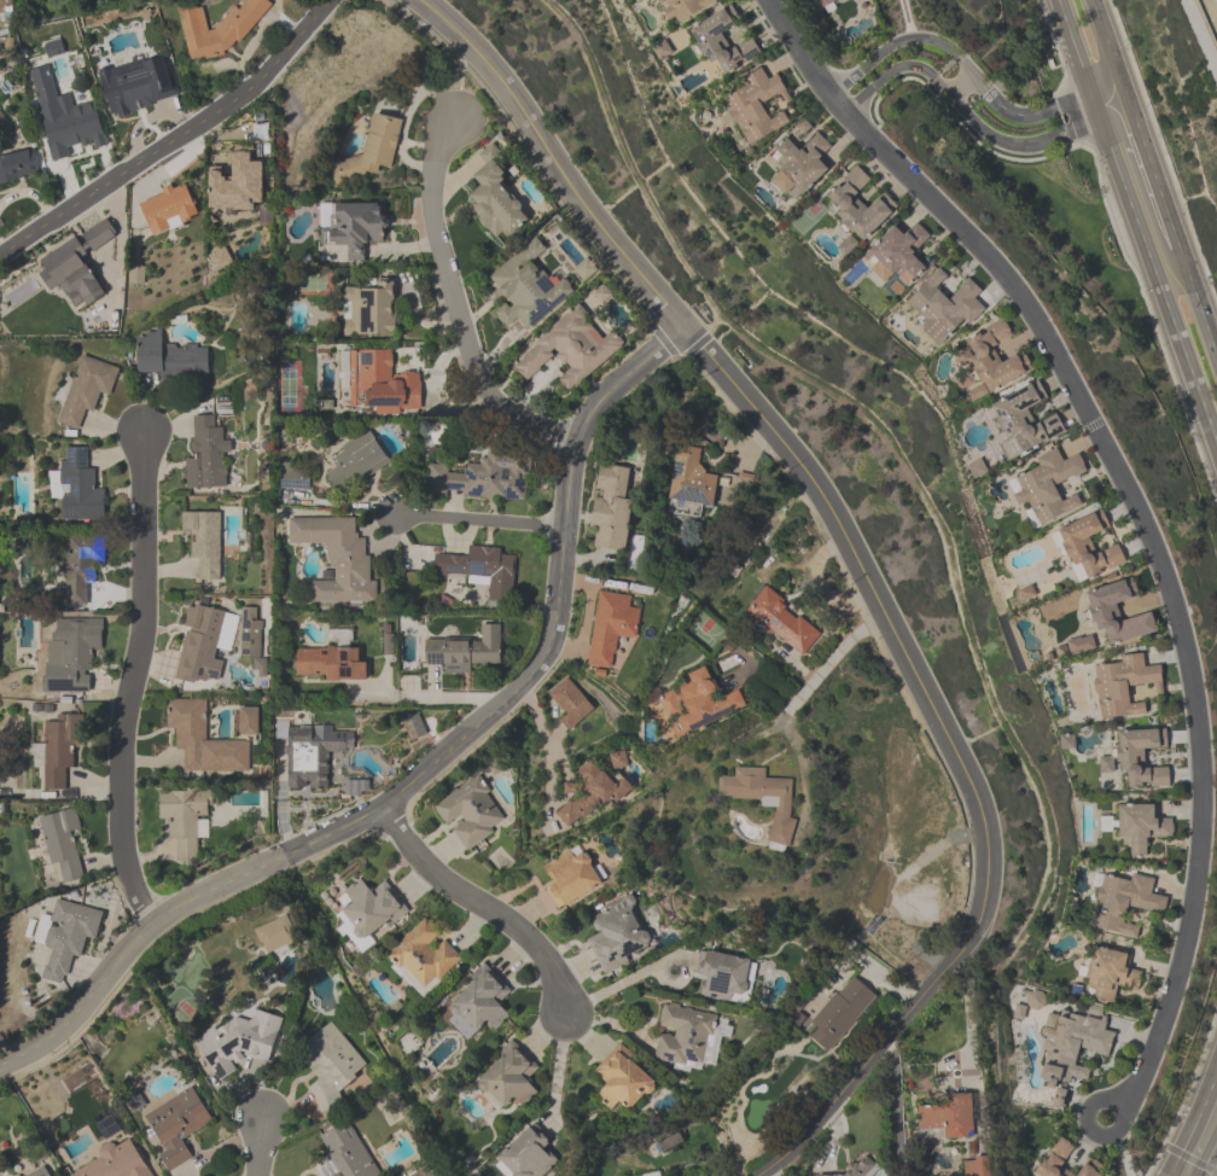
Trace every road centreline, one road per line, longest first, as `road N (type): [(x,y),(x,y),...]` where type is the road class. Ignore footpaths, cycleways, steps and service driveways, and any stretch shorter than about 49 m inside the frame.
road 1 (residential): [(769,0),(835,103),(991,261),(1052,347),(1148,535),(1176,615),(1199,726),(1199,871),(1170,1000),(1136,1085),(1119,1106)]
road 2 (residential): [(0,1067),(53,1043),(150,926),(384,809),(517,689),(548,648),(577,441),(599,402),(685,326)]
road 3 (tertiary): [(984,902),(979,805),(829,507),(685,326)]
road 4 (residential): [(140,435),(141,641),(121,737),(118,836),(127,880),(150,926)]
road 5 (primary): [(1056,0),(1216,450)]
road 6 (tertiary): [(685,326),(596,223),(465,41),(410,0)]
road 7 (tertiary): [(0,259),(205,120),(289,53),(335,0)]
road 8 (residential): [(458,121),(432,157),(431,219),(477,371),(511,417),(577,441)]
road 9 (tertiary): [(757,1175),(792,1151),(963,949),(984,902)]
road 10 (residential): [(384,809),(431,871),(543,957),(567,1009)]
road 11 (residential): [(948,95),(1005,142),(1130,112)]
road 12 (residential): [(973,75),(937,41),(914,37),(895,41),(828,92)]
road 13 (residential): [(1122,86),(1027,116),(1002,111),(973,75)]
road 14 (residential): [(565,530),(398,514)]
road 15 (primary): [(1178,249),(1126,100)]
road 16 (residential): [(845,112),(907,68),(936,80),(948,95)]
road 17 (residential): [(1119,1106),(1107,1098),(1088,1104),(1087,1126),(1102,1137),(1116,1133),(1119,1106)]

